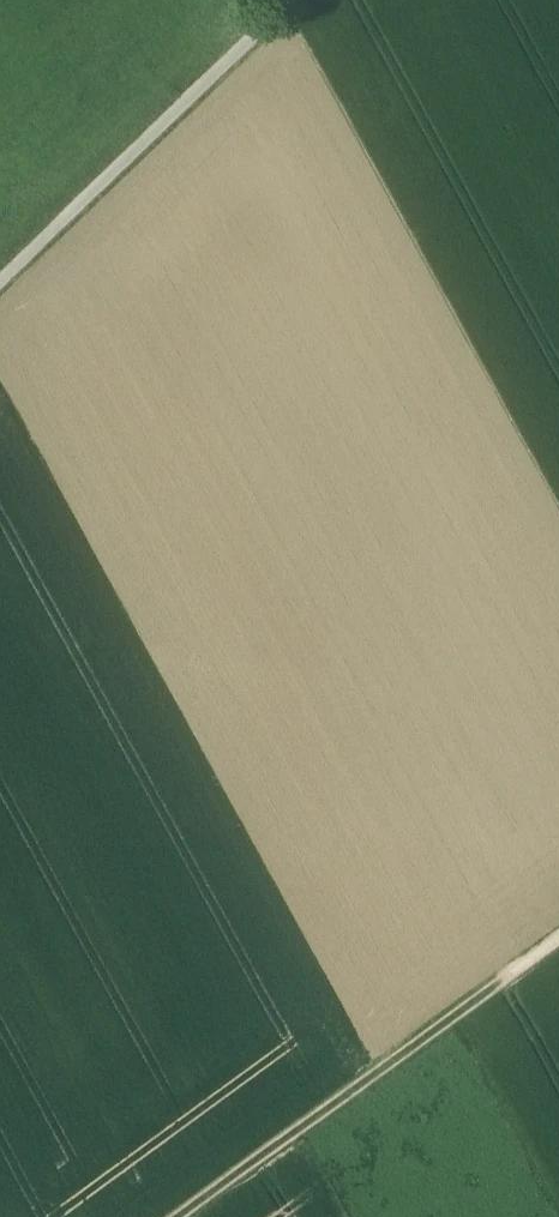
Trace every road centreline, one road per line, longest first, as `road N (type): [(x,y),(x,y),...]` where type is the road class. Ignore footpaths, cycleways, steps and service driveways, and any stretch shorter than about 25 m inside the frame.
road 1 (track): [(189,1216),(558,944)]
road 2 (track): [(272,0),(0,278)]

